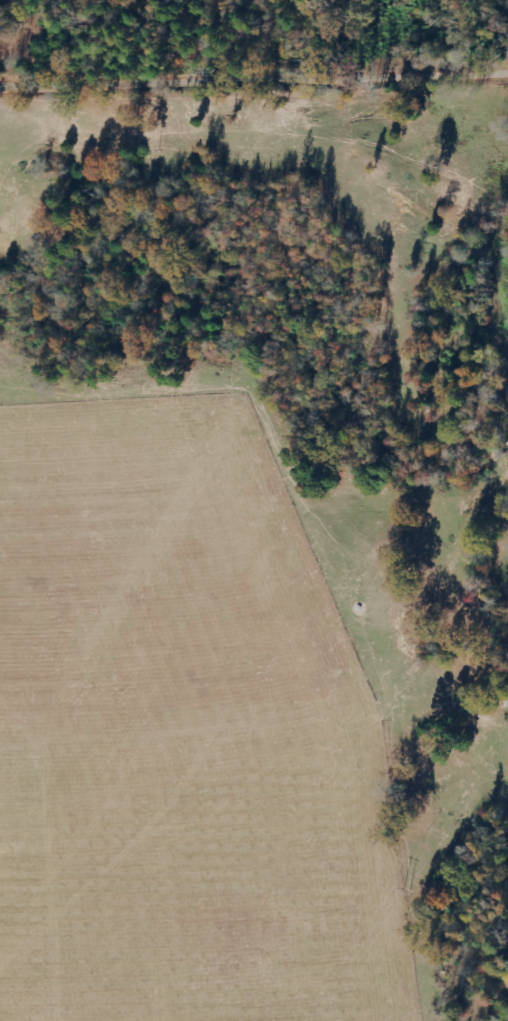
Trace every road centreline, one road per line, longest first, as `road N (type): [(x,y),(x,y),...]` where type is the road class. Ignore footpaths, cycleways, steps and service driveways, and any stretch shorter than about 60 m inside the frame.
road 1 (residential): [(0,86),(507,74)]

